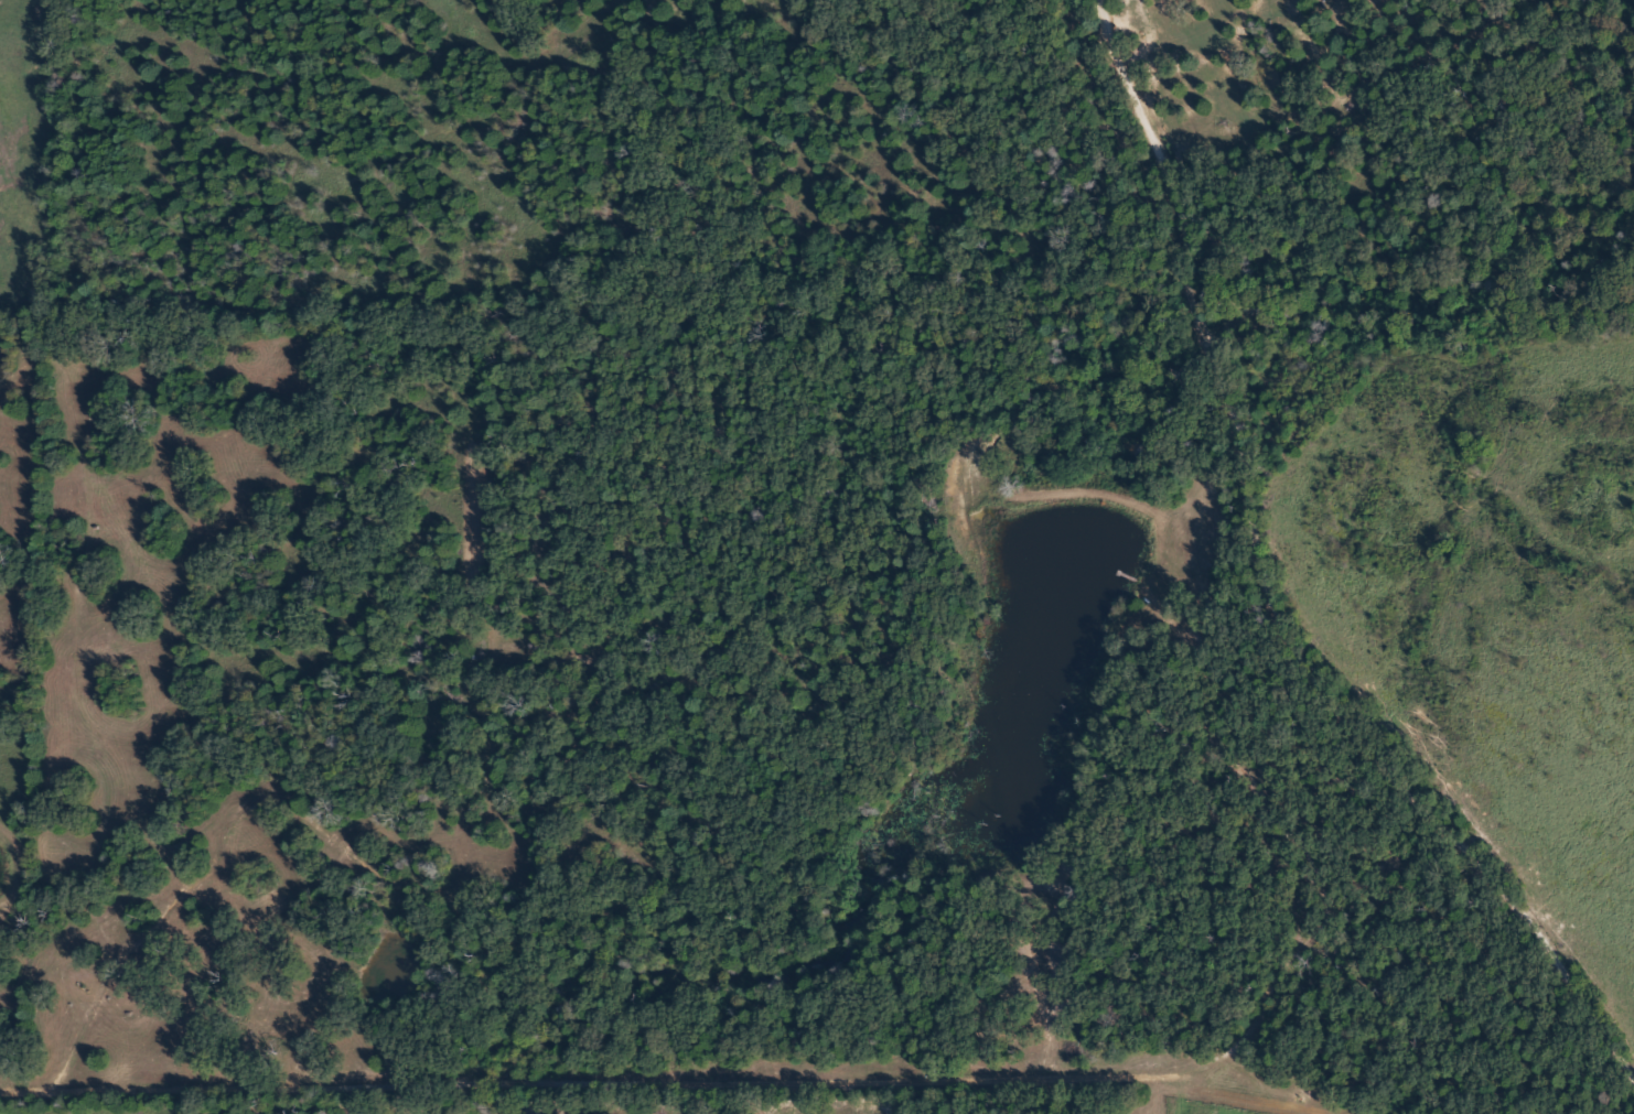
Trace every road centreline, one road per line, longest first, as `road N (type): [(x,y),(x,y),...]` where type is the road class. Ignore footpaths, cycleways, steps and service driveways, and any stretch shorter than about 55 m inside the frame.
road 1 (residential): [(1633,1075),(1250,597),(1223,515),(1201,304),(1168,199),(1152,194),(1119,77),(1101,55),(1098,0)]

